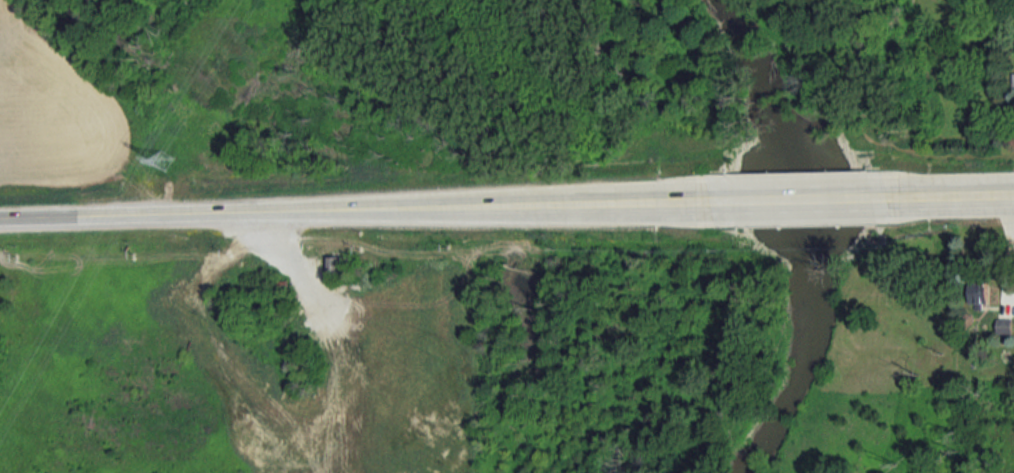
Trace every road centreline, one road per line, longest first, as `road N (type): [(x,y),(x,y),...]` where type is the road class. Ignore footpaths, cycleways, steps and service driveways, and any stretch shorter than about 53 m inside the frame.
road 1 (secondary): [(296,209),(668,202)]
road 2 (secondary): [(0,218),(296,209)]
road 3 (secondary): [(668,202),(898,197)]

